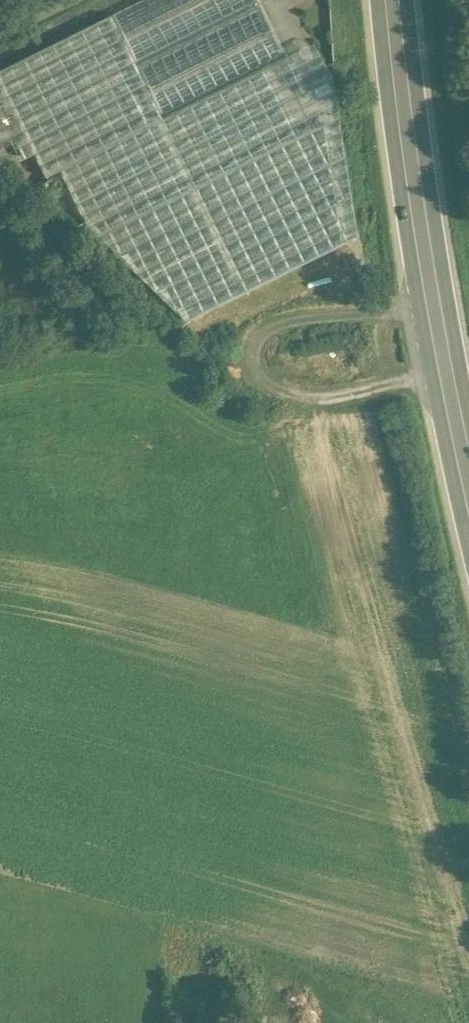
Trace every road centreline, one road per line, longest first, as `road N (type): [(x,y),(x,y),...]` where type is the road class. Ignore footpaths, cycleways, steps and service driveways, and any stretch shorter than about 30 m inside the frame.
road 1 (secondary): [(392,0),(468,477)]

